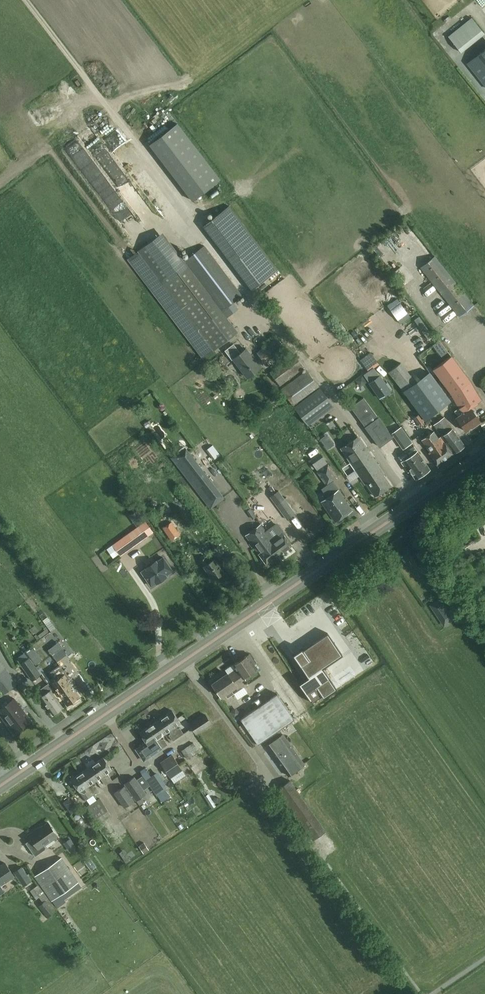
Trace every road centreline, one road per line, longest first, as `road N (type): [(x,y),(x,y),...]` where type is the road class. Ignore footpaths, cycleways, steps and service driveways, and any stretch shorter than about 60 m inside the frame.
road 1 (primary): [(0,786),(484,451)]

